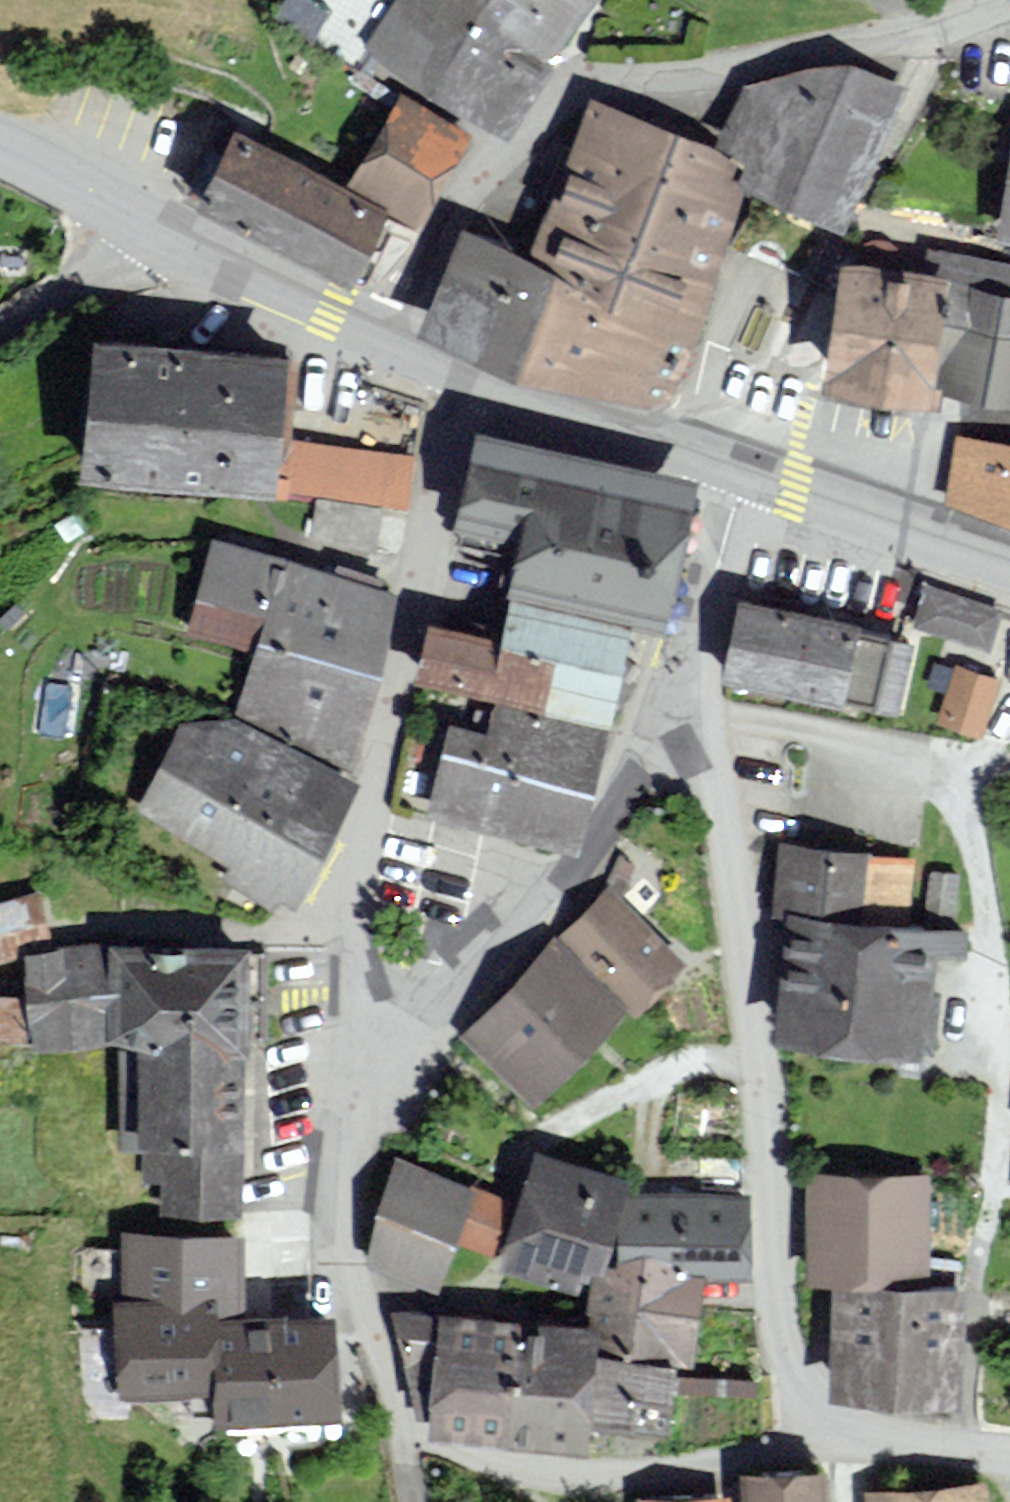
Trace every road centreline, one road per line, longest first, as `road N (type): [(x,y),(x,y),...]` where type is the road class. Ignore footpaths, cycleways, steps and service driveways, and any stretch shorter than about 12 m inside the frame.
road 1 (residential): [(1009,7),(747,68),(598,79),(569,90),(520,133),(447,219),(385,341)]
road 2 (unclassified): [(461,375),(368,850),(355,1112)]
road 3 (residential): [(834,1424),(798,1388),(788,1355),(745,942),(691,705)]
road 4 (residential): [(691,705),(635,757),(568,867),(355,1112)]
road 5 (residential): [(834,1424),(753,1457),(642,1470),(547,1469),(397,1428)]
road 6 (unclassified): [(355,1112),(336,1184),(338,1250),(397,1428)]
road 7 (secondary): [(461,375),(744,472)]
road 8 (secondary): [(126,225),(385,341)]
road 9 (secondary): [(744,472),(1009,563)]
road 10 (residential): [(691,705),(744,472)]
road 11 (residential): [(833,281),(744,472)]
road 12 (residential): [(1009,1452),(834,1424)]
road 13 (unclassified): [(126,225),(91,267),(0,329)]
road 14 (secondary): [(0,151),(126,225)]

